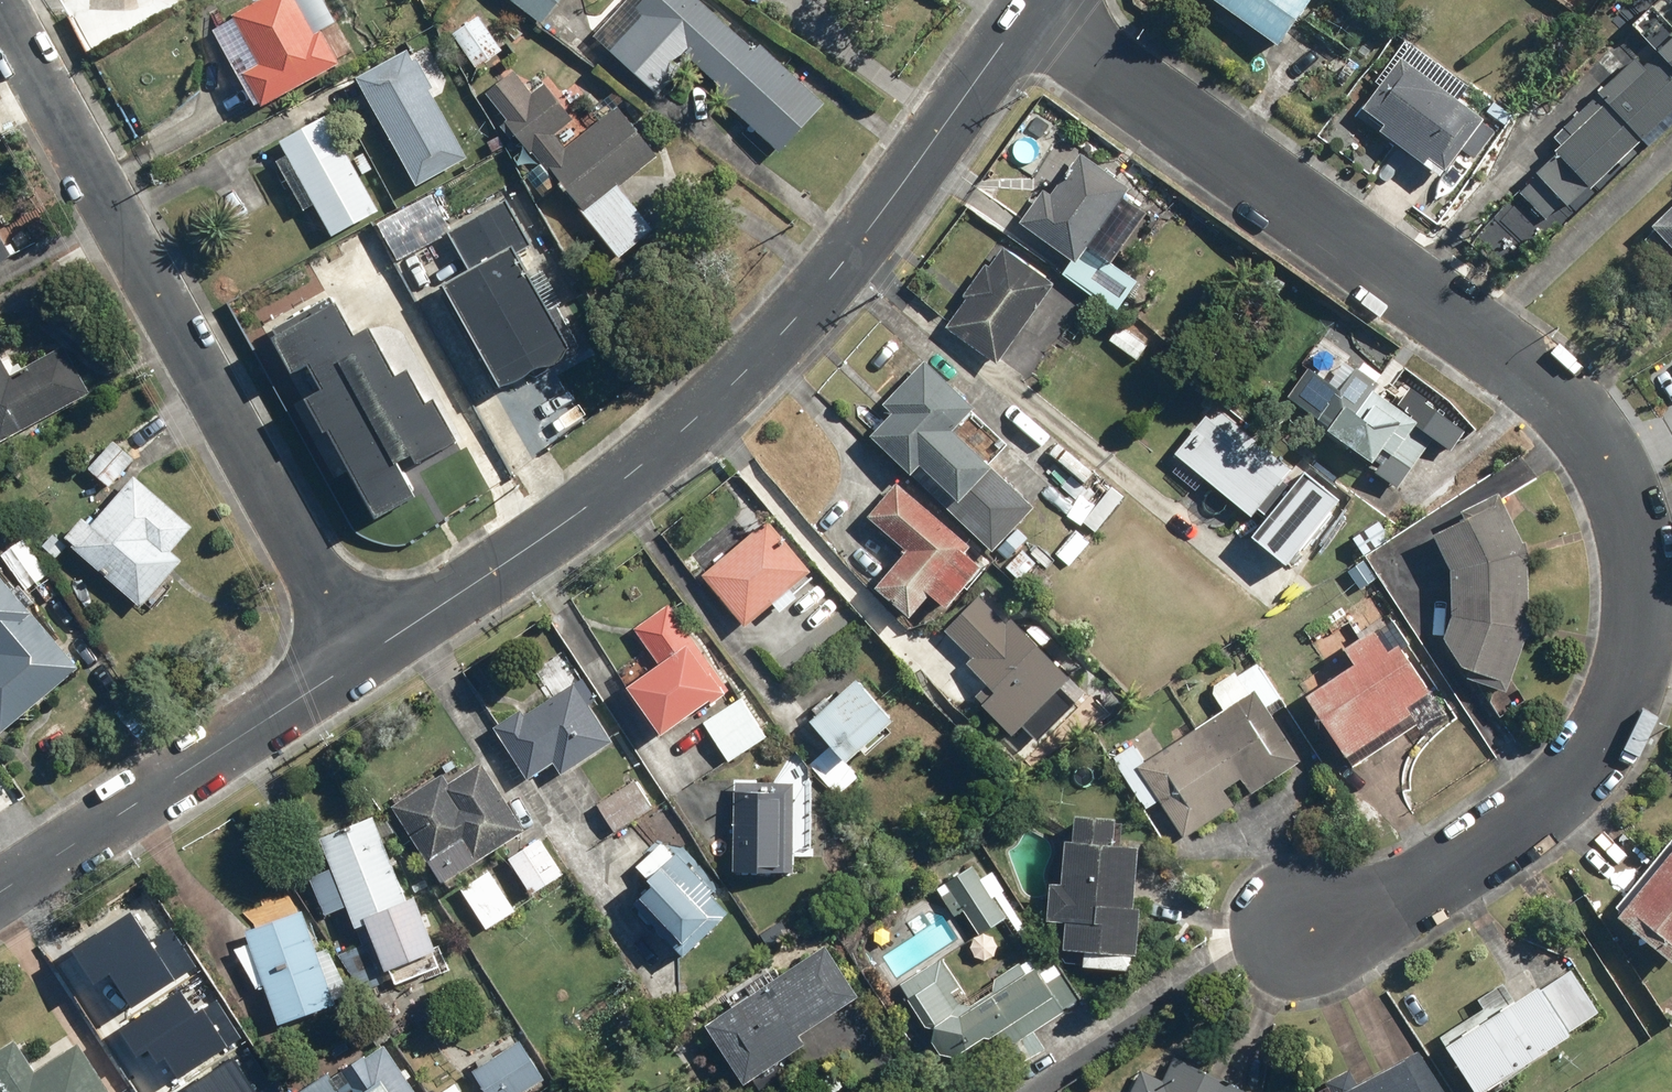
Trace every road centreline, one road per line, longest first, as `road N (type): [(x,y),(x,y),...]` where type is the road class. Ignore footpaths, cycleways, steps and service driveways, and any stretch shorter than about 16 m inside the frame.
road 1 (residential): [(1029,10),(1529,376),(1588,438),(1621,501),(1638,580),(1632,680),(1605,742),(1550,802),(1415,896),(1313,915)]
road 2 (residential): [(360,658),(705,416),(796,321),(1029,10)]
road 3 (residential): [(360,658),(3,0)]
road 4 (residential): [(0,892),(360,658)]

